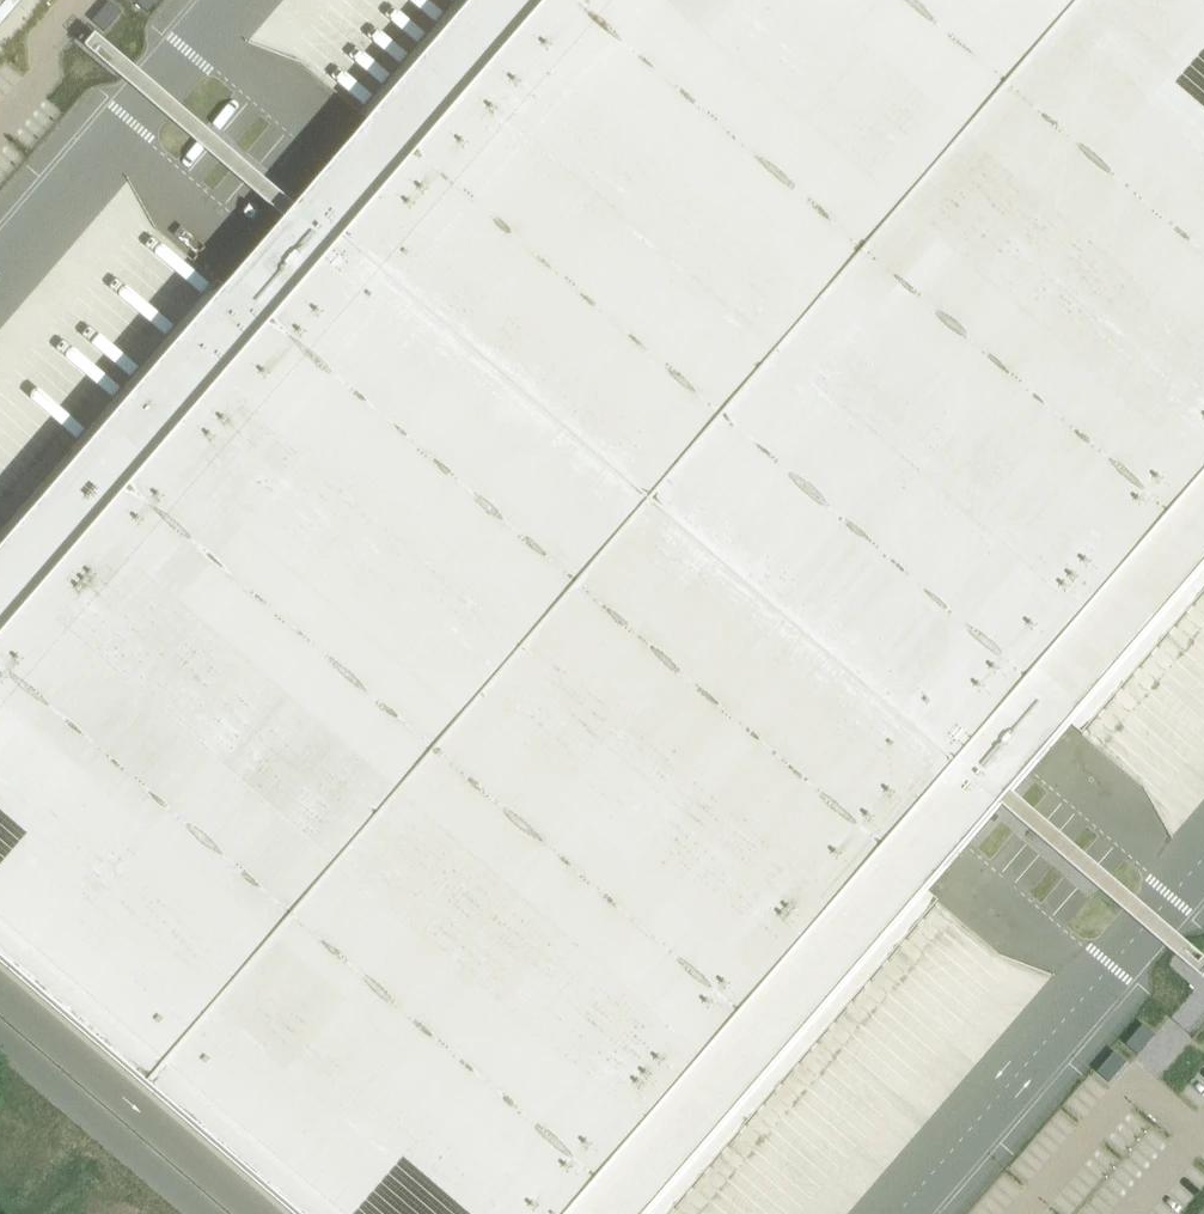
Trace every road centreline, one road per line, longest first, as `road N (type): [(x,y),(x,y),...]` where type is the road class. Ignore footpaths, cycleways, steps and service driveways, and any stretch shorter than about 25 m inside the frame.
road 1 (unclassified): [(0,1034),(202,1213)]

